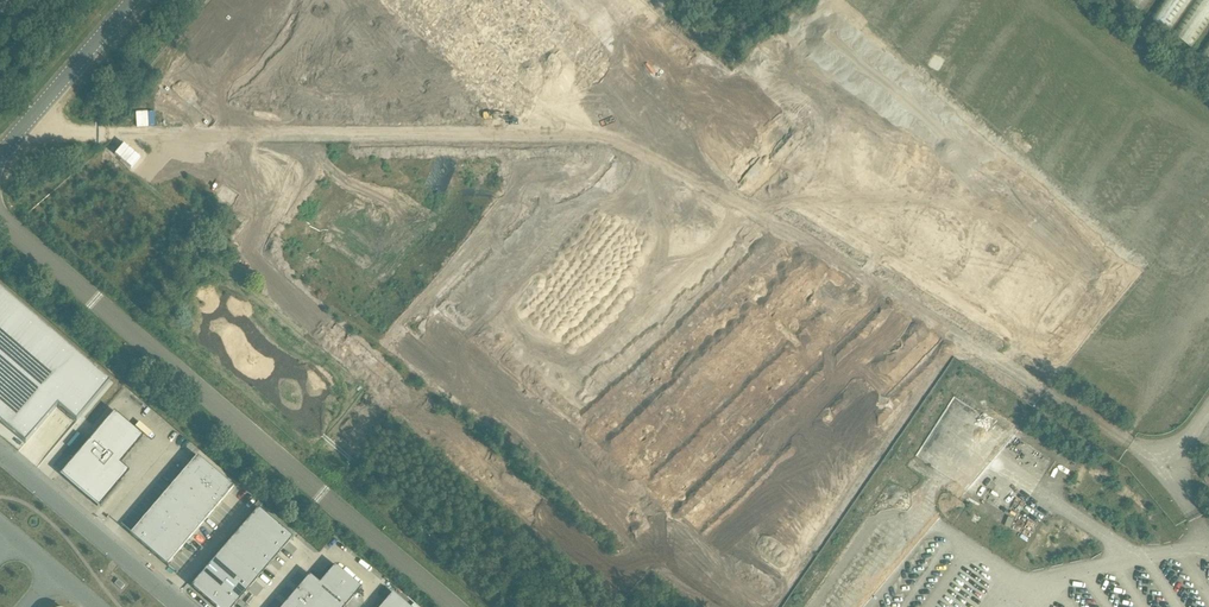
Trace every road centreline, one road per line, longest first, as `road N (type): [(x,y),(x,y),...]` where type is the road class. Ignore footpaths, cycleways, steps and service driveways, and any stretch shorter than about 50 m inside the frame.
road 1 (unclassified): [(453,606),(0,220)]
road 2 (unclassified): [(179,606),(0,455)]
road 3 (tertiary): [(0,154),(133,0)]

